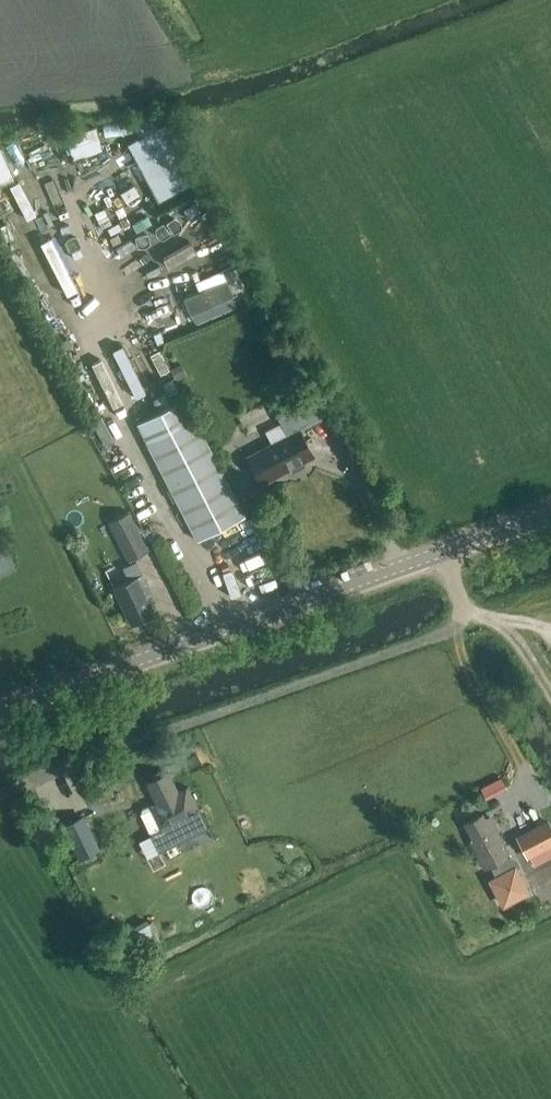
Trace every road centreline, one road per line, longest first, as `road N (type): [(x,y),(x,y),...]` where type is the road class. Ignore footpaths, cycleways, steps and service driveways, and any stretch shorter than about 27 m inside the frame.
road 1 (tertiary): [(0,711),(439,553)]
road 2 (track): [(0,788),(126,742)]

